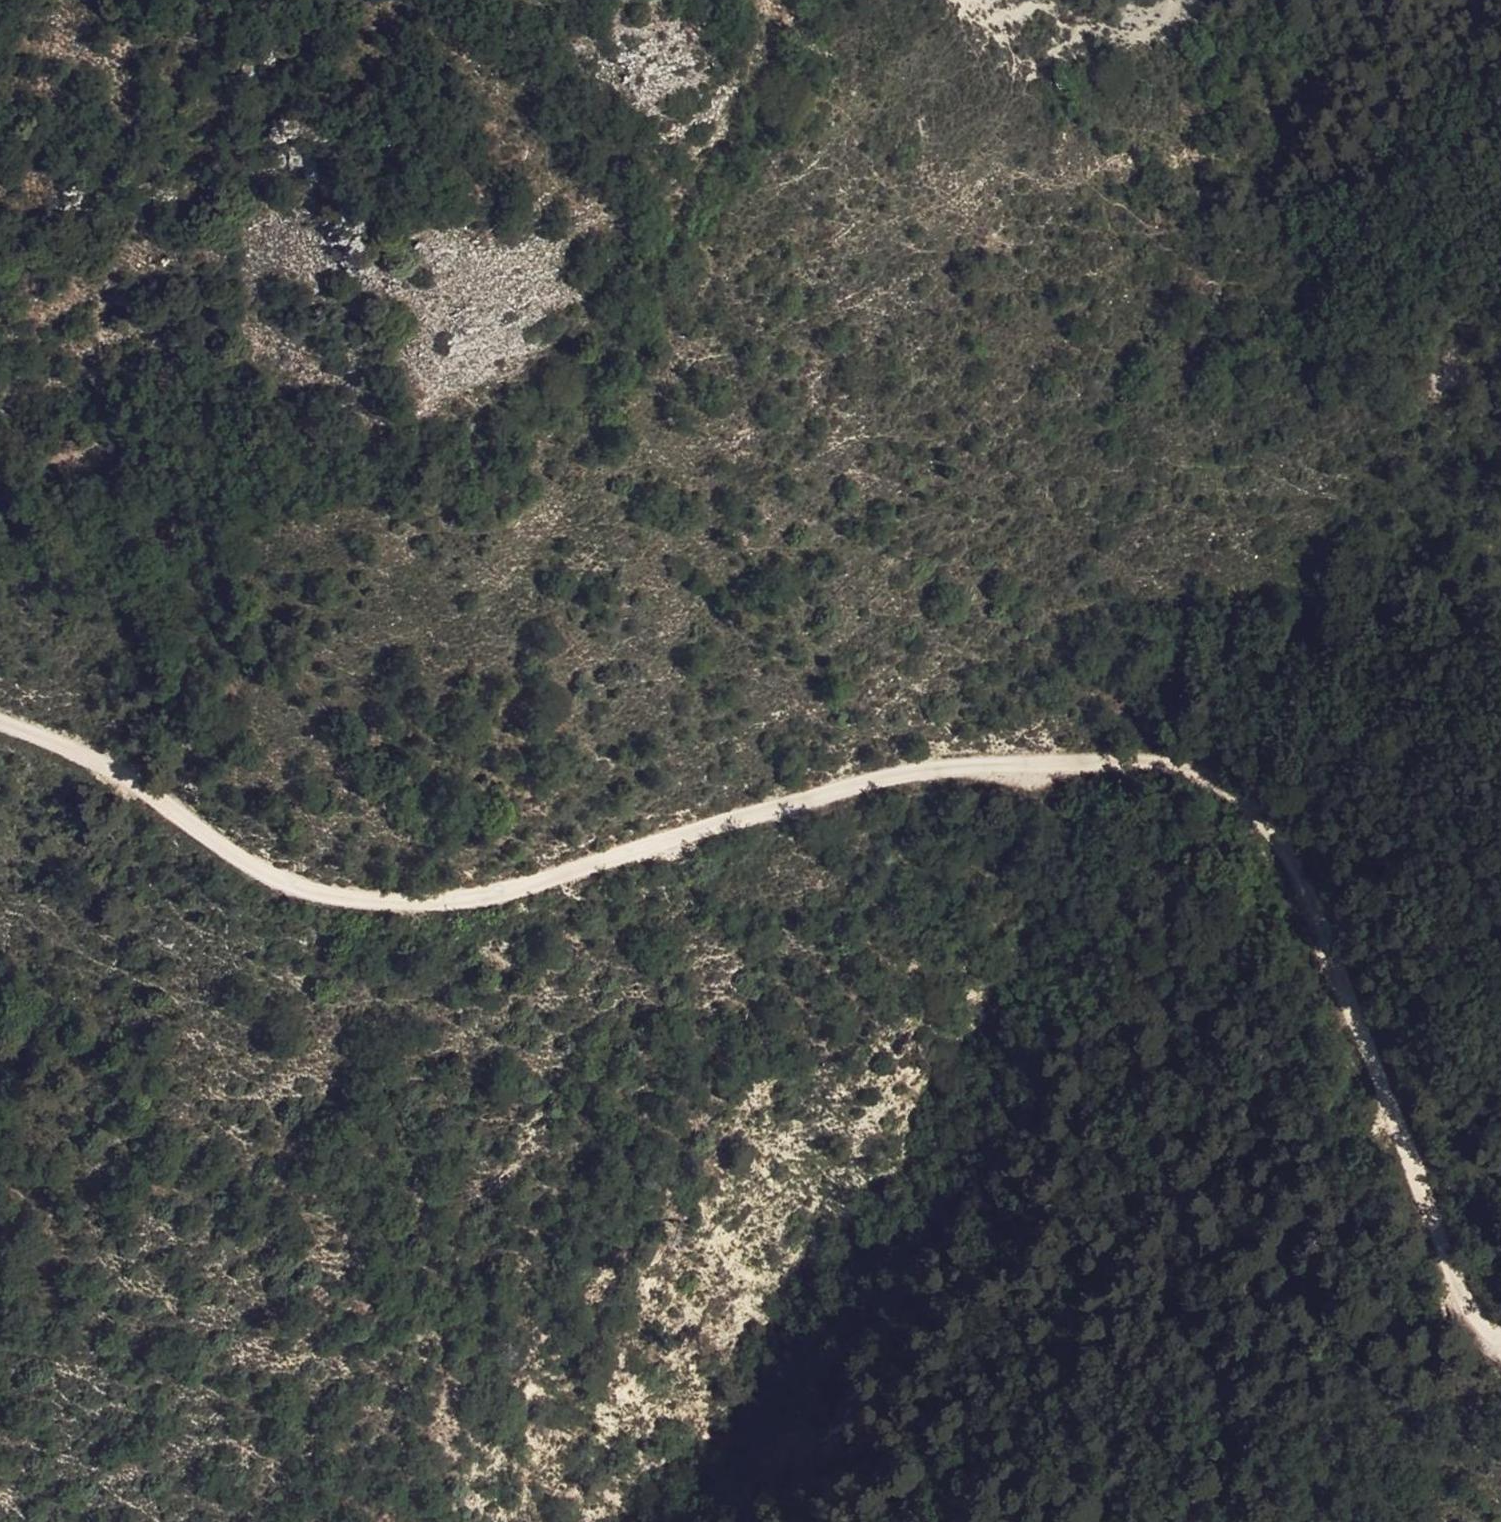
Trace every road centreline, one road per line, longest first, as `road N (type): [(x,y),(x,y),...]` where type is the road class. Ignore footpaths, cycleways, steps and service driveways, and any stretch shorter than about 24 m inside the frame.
road 1 (track): [(0,721),(135,774),(202,834),(279,881),(403,901),(498,893),(890,778),(997,761),(1170,764),(1207,773),(1246,792),(1303,876),(1464,1309),(1500,1347)]

